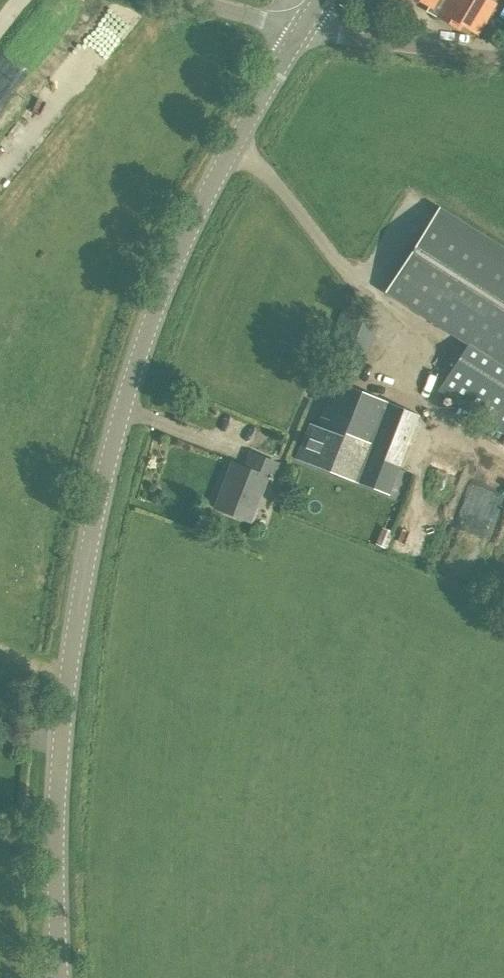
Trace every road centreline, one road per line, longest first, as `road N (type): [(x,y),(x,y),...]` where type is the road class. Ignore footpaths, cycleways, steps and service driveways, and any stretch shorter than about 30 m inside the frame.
road 1 (tertiary): [(60,977),(62,740),(83,579),(120,414),(167,276),(229,147),(300,31)]
road 2 (unclassified): [(503,50),(300,31)]

